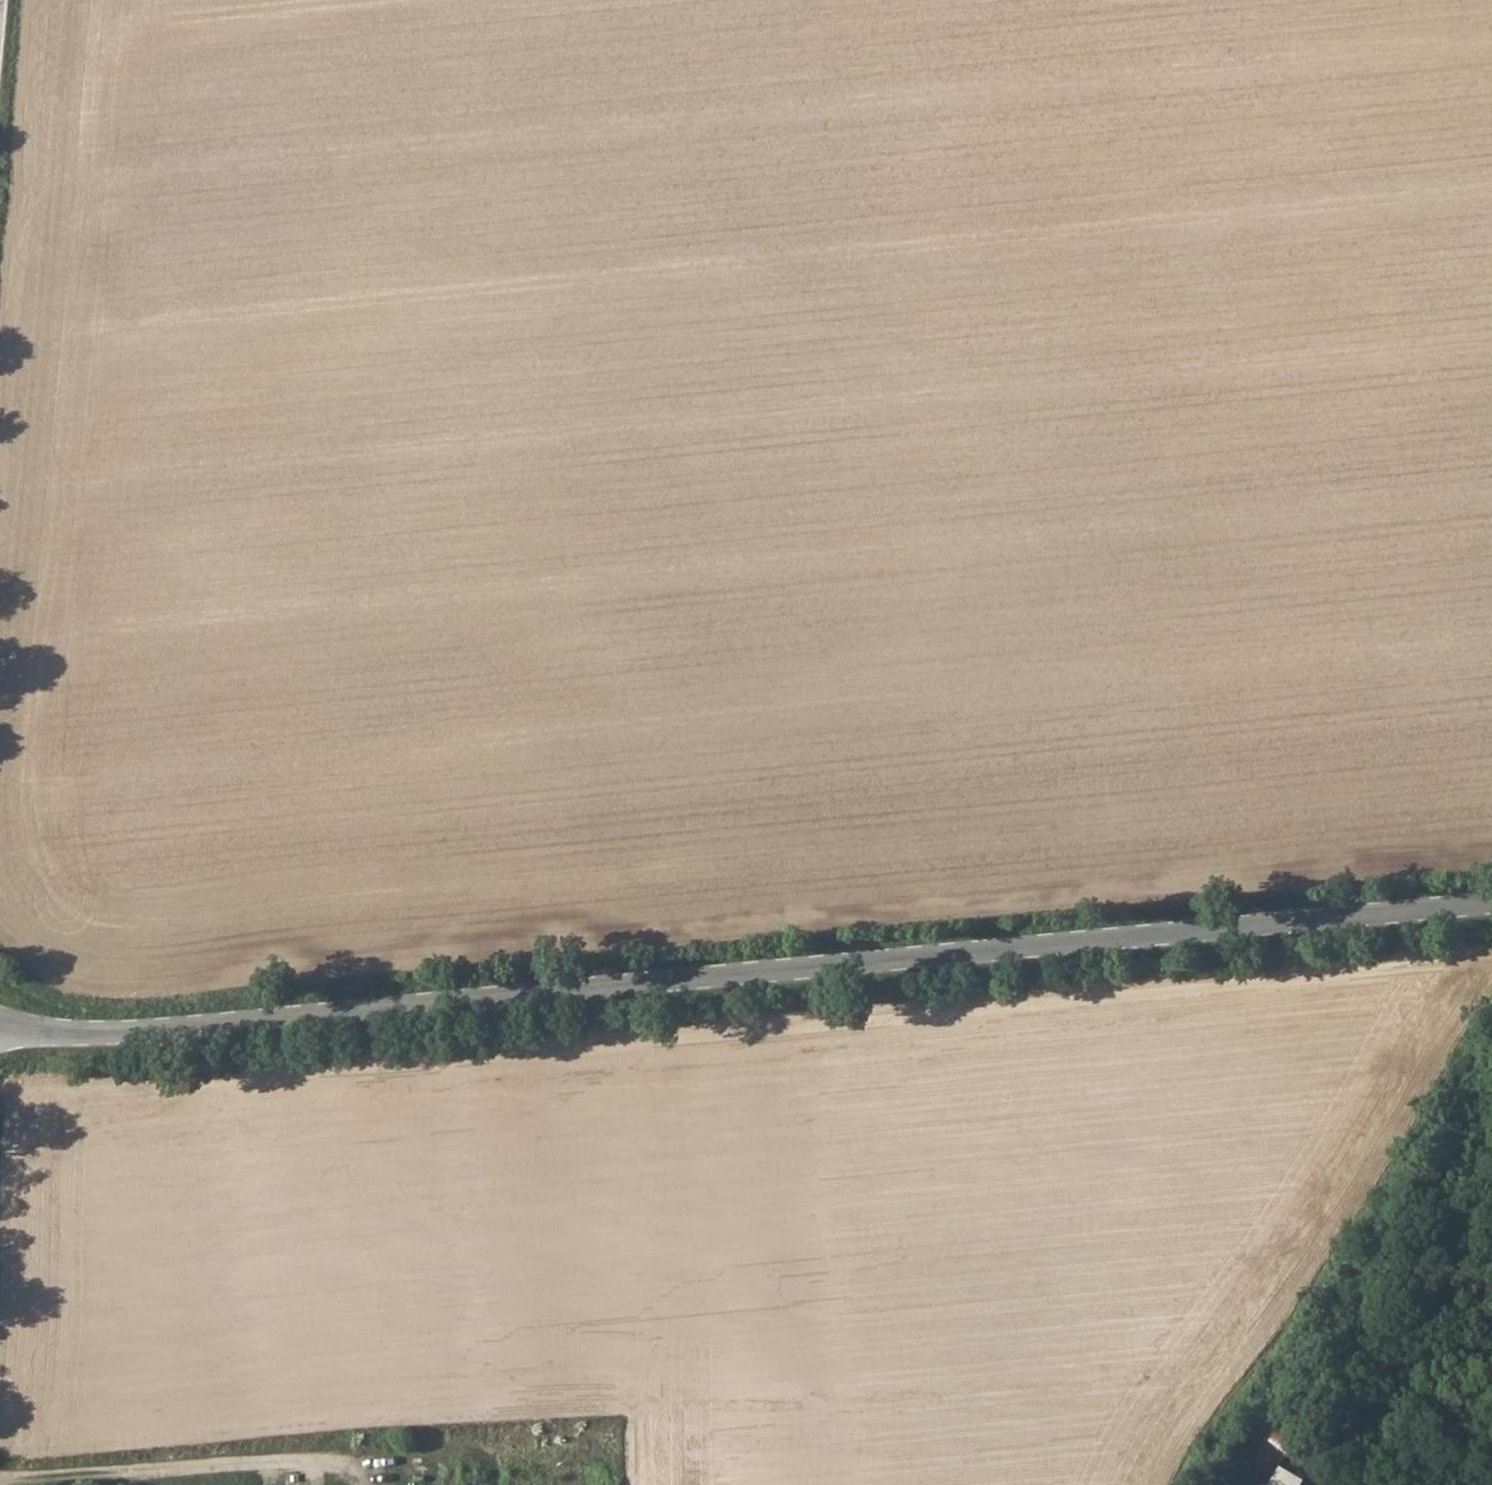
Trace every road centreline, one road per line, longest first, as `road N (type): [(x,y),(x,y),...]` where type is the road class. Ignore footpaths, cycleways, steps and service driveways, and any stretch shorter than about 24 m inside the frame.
road 1 (unclassified): [(0,1024),(111,1036),(1491,904)]

